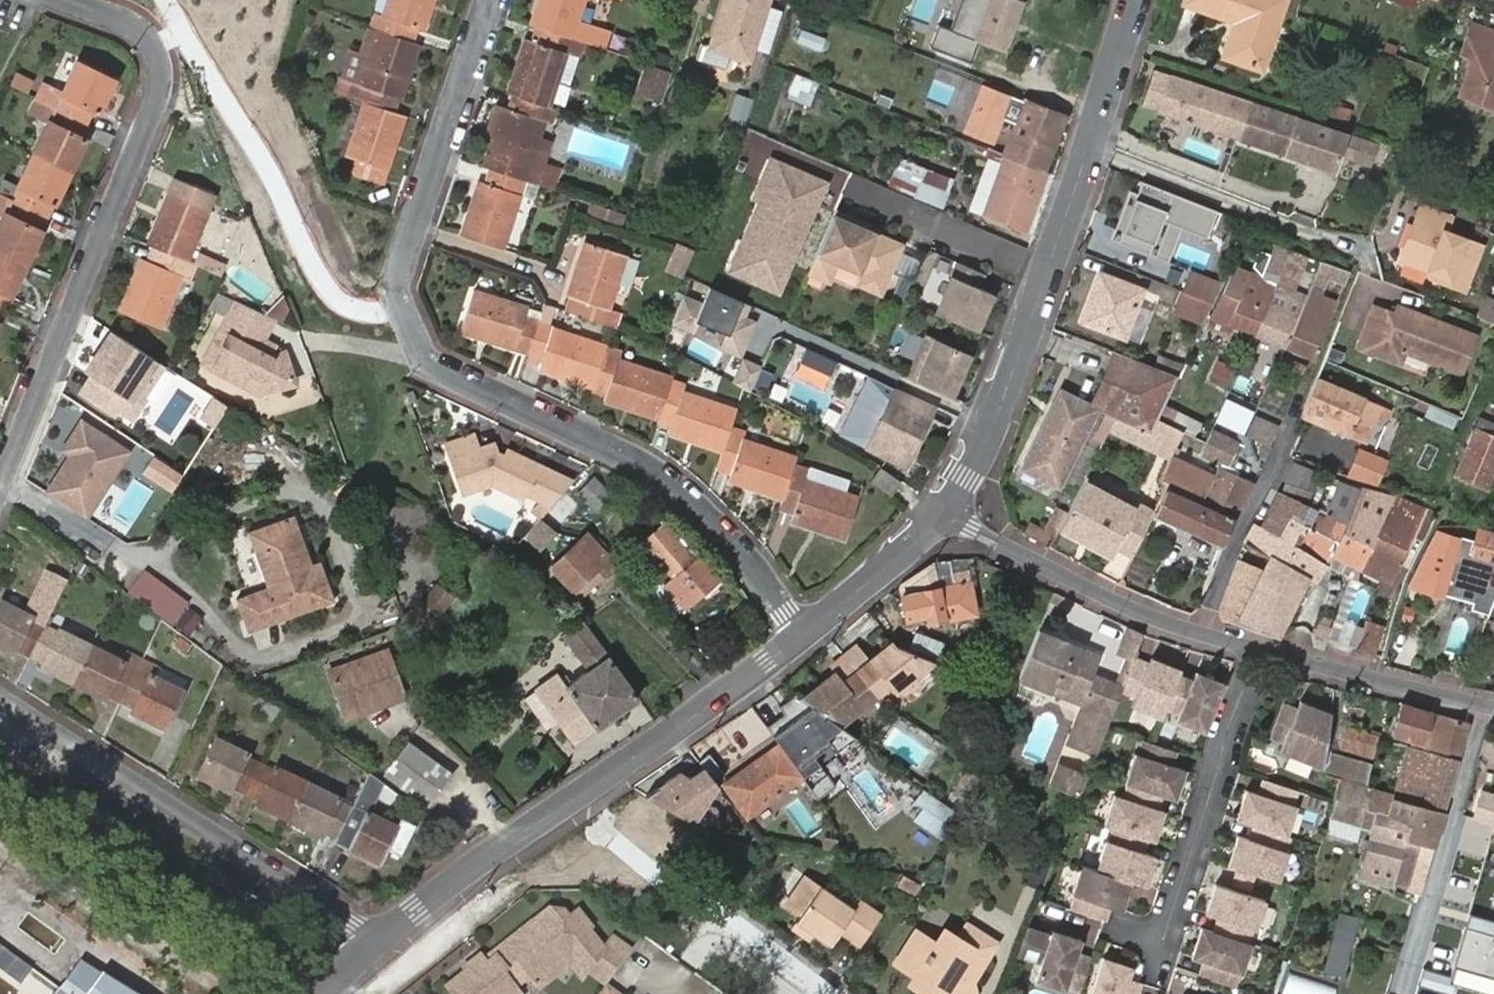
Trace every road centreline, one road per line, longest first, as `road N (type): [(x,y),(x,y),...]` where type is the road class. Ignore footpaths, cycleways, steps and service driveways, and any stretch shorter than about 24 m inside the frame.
road 1 (residential): [(492,0),(394,287),(417,351),(634,459),(682,494),(747,558),(801,637)]
road 2 (residential): [(78,0),(143,27),(159,48),(164,87),(0,498)]
road 3 (tertiary): [(1132,0),(1019,352),(979,459),(945,510)]
road 4 (tertiary): [(801,637),(366,948)]
road 5 (residential): [(0,700),(366,948)]
road 6 (residential): [(945,510),(1096,592),(1256,653)]
road 7 (residential): [(1256,653),(1162,943)]
road 8 (residential): [(1486,704),(1403,991)]
road 9 (residential): [(1256,653),(1486,704)]
road 10 (tertiary): [(945,510),(801,637)]

